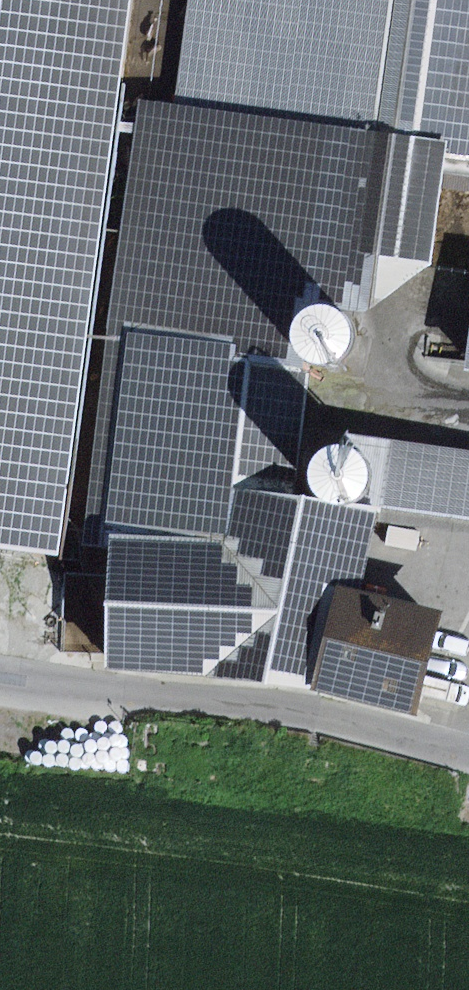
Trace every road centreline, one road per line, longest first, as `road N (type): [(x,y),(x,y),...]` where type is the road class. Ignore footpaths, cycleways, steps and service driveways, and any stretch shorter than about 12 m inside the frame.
road 1 (unclassified): [(468,755),(310,712),(0,679)]

